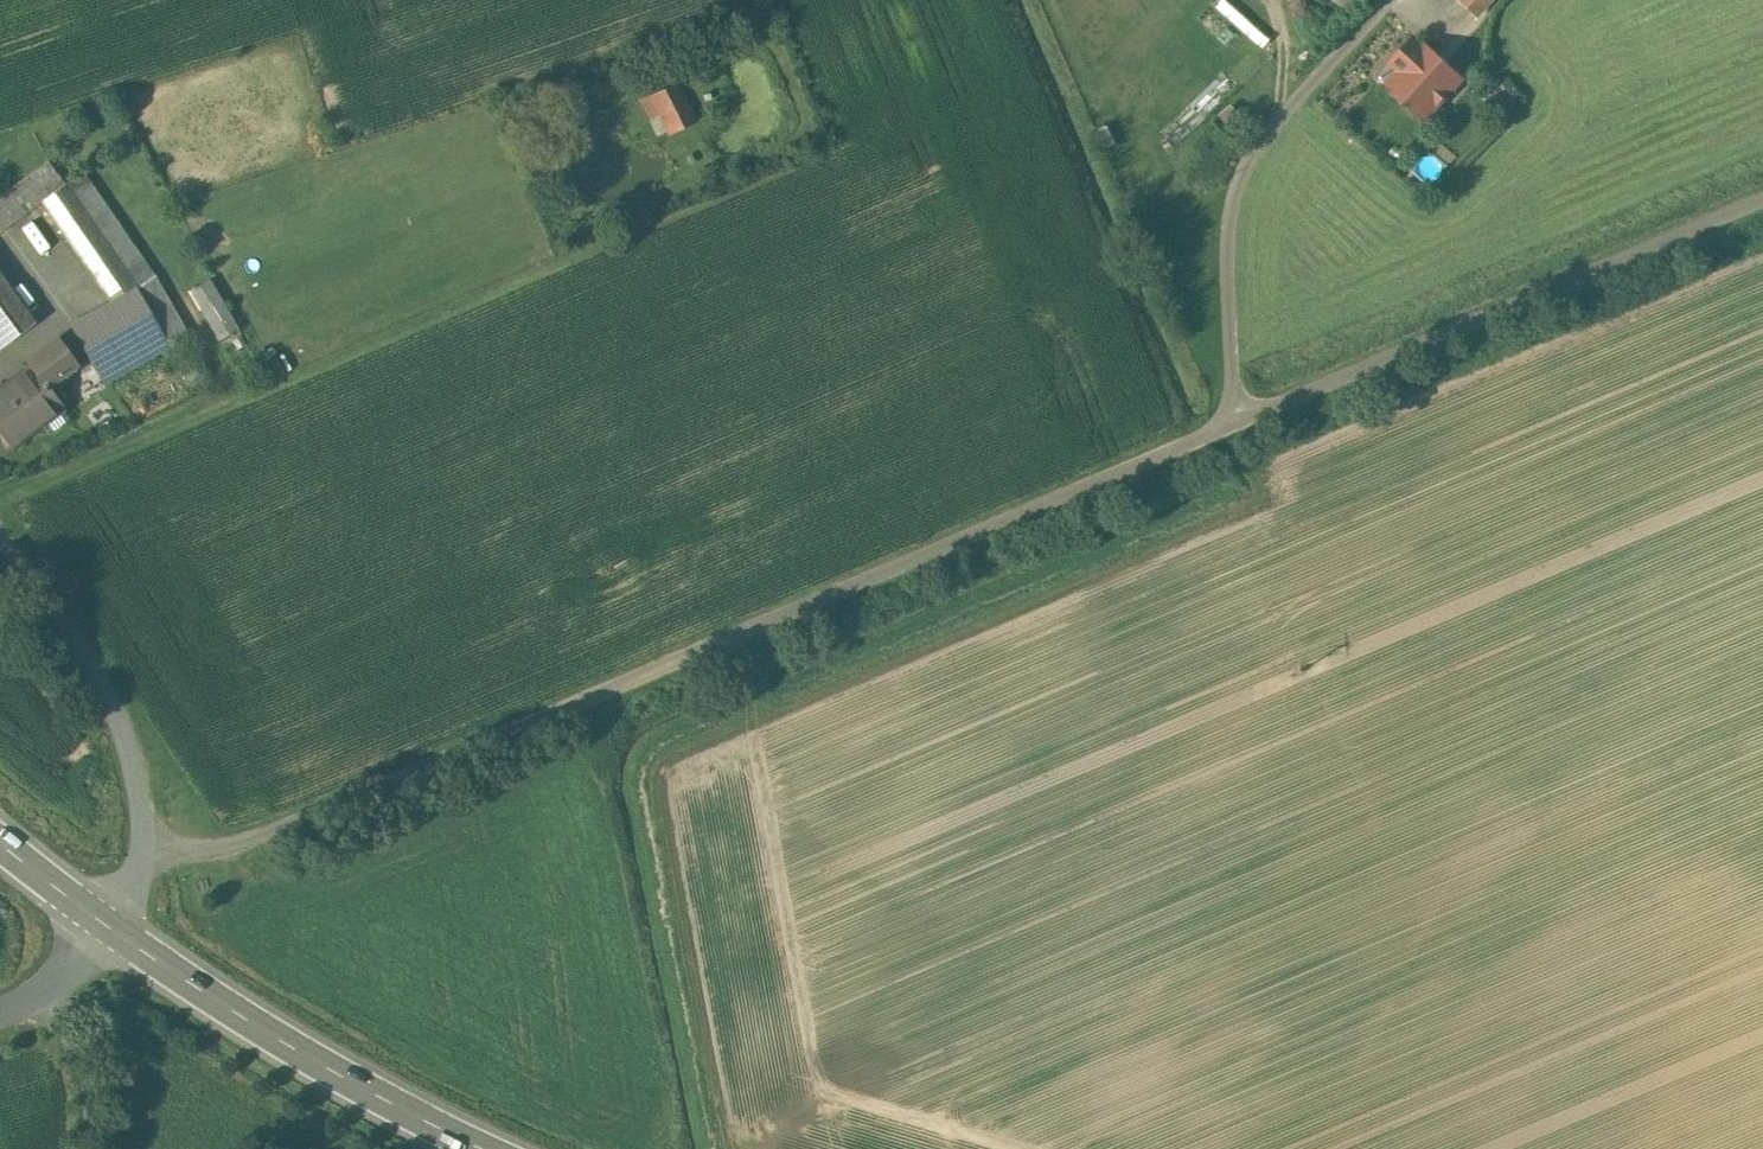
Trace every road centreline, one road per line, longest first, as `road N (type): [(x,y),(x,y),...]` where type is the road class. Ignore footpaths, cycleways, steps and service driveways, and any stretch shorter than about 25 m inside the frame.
road 1 (unclassified): [(142,851),(230,843),(1762,199)]
road 2 (secondary): [(100,921),(279,1039),(483,1148)]
road 3 (residential): [(0,536),(116,714),(133,765),(142,851)]
road 4 (residential): [(0,1012),(65,972),(100,921)]
road 5 (secondary): [(0,843),(100,921)]

